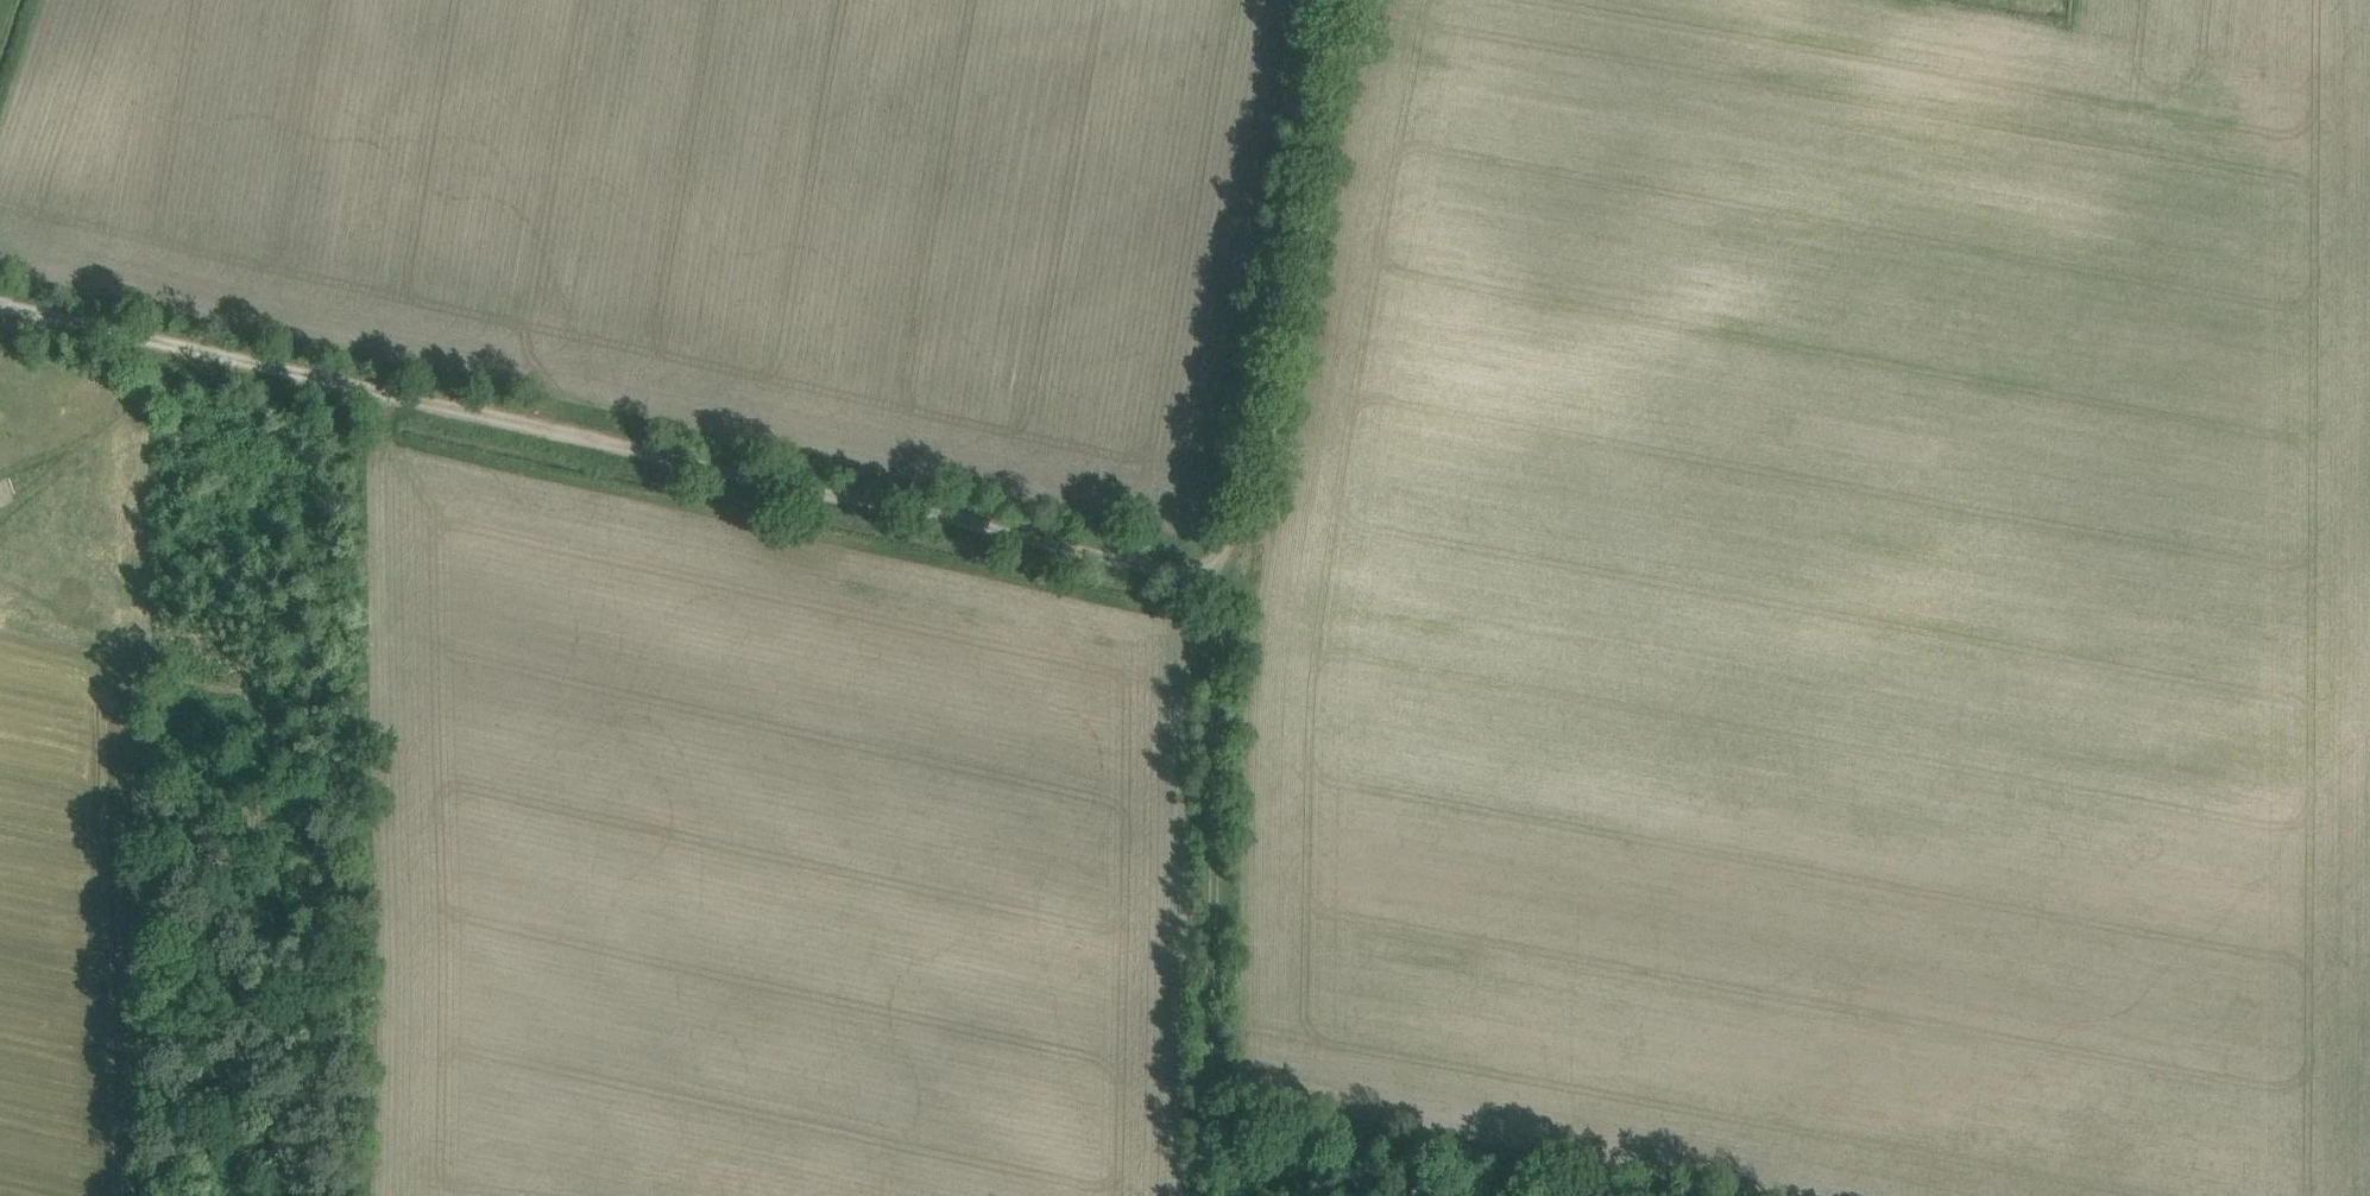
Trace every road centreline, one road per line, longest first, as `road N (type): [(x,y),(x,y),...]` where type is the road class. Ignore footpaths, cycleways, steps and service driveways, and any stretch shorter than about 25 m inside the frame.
road 1 (track): [(12,305),(1222,583)]
road 2 (track): [(1210,1195),(1222,583)]
road 3 (track): [(1222,583),(1326,0)]

